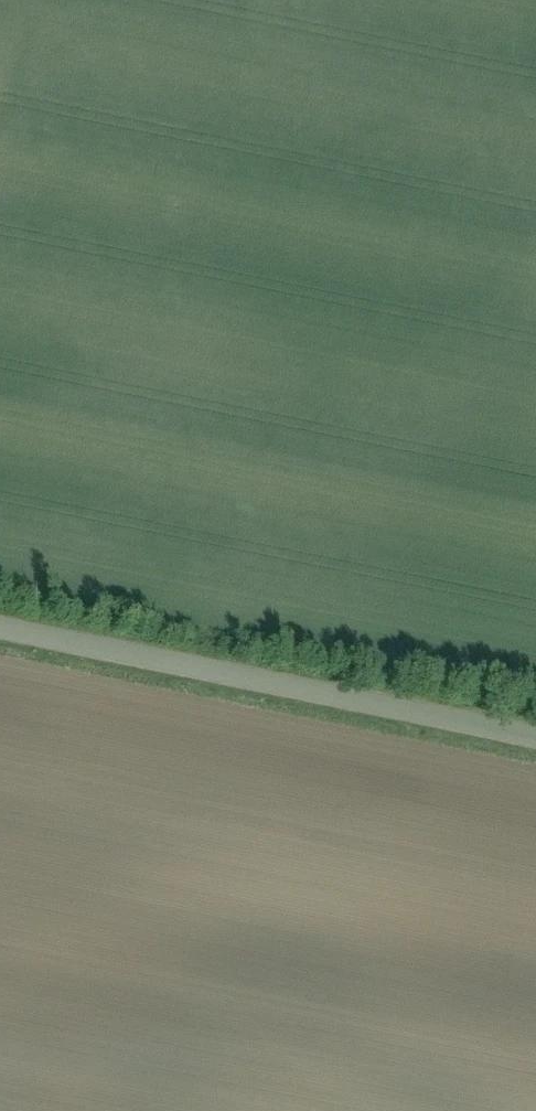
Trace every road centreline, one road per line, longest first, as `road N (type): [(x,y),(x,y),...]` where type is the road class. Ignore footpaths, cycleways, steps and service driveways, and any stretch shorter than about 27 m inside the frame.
road 1 (unclassified): [(0,631),(535,742)]

